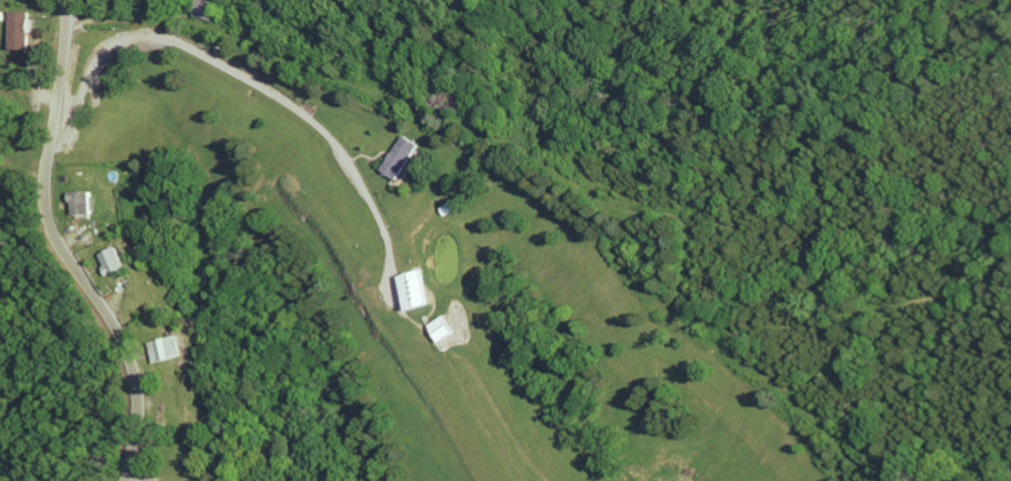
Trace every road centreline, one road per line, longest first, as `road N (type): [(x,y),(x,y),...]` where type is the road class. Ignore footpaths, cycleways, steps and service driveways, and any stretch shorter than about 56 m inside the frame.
road 1 (secondary): [(129,480),(136,416),(125,352),(57,240),(48,209),(69,0)]
road 2 (residential): [(51,143),(89,71),(142,45)]

